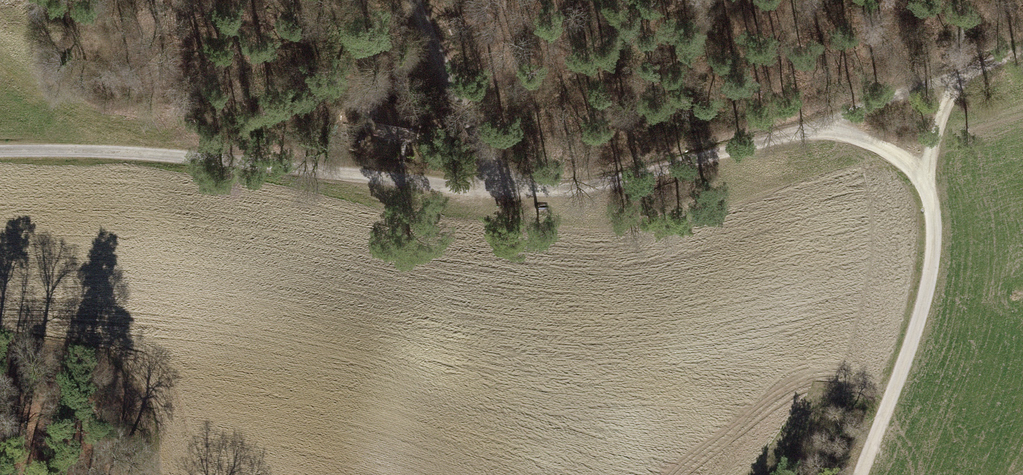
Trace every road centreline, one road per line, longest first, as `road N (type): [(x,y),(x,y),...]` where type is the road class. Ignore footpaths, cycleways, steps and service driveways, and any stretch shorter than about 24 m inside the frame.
road 1 (track): [(1022,52),(829,124),(567,187),(157,154),(0,152)]
road 2 (track): [(829,124),(922,169),(932,198),(924,310),(862,474)]
road 3 (track): [(642,0),(482,149)]
road 4 (track): [(414,0),(500,188)]

